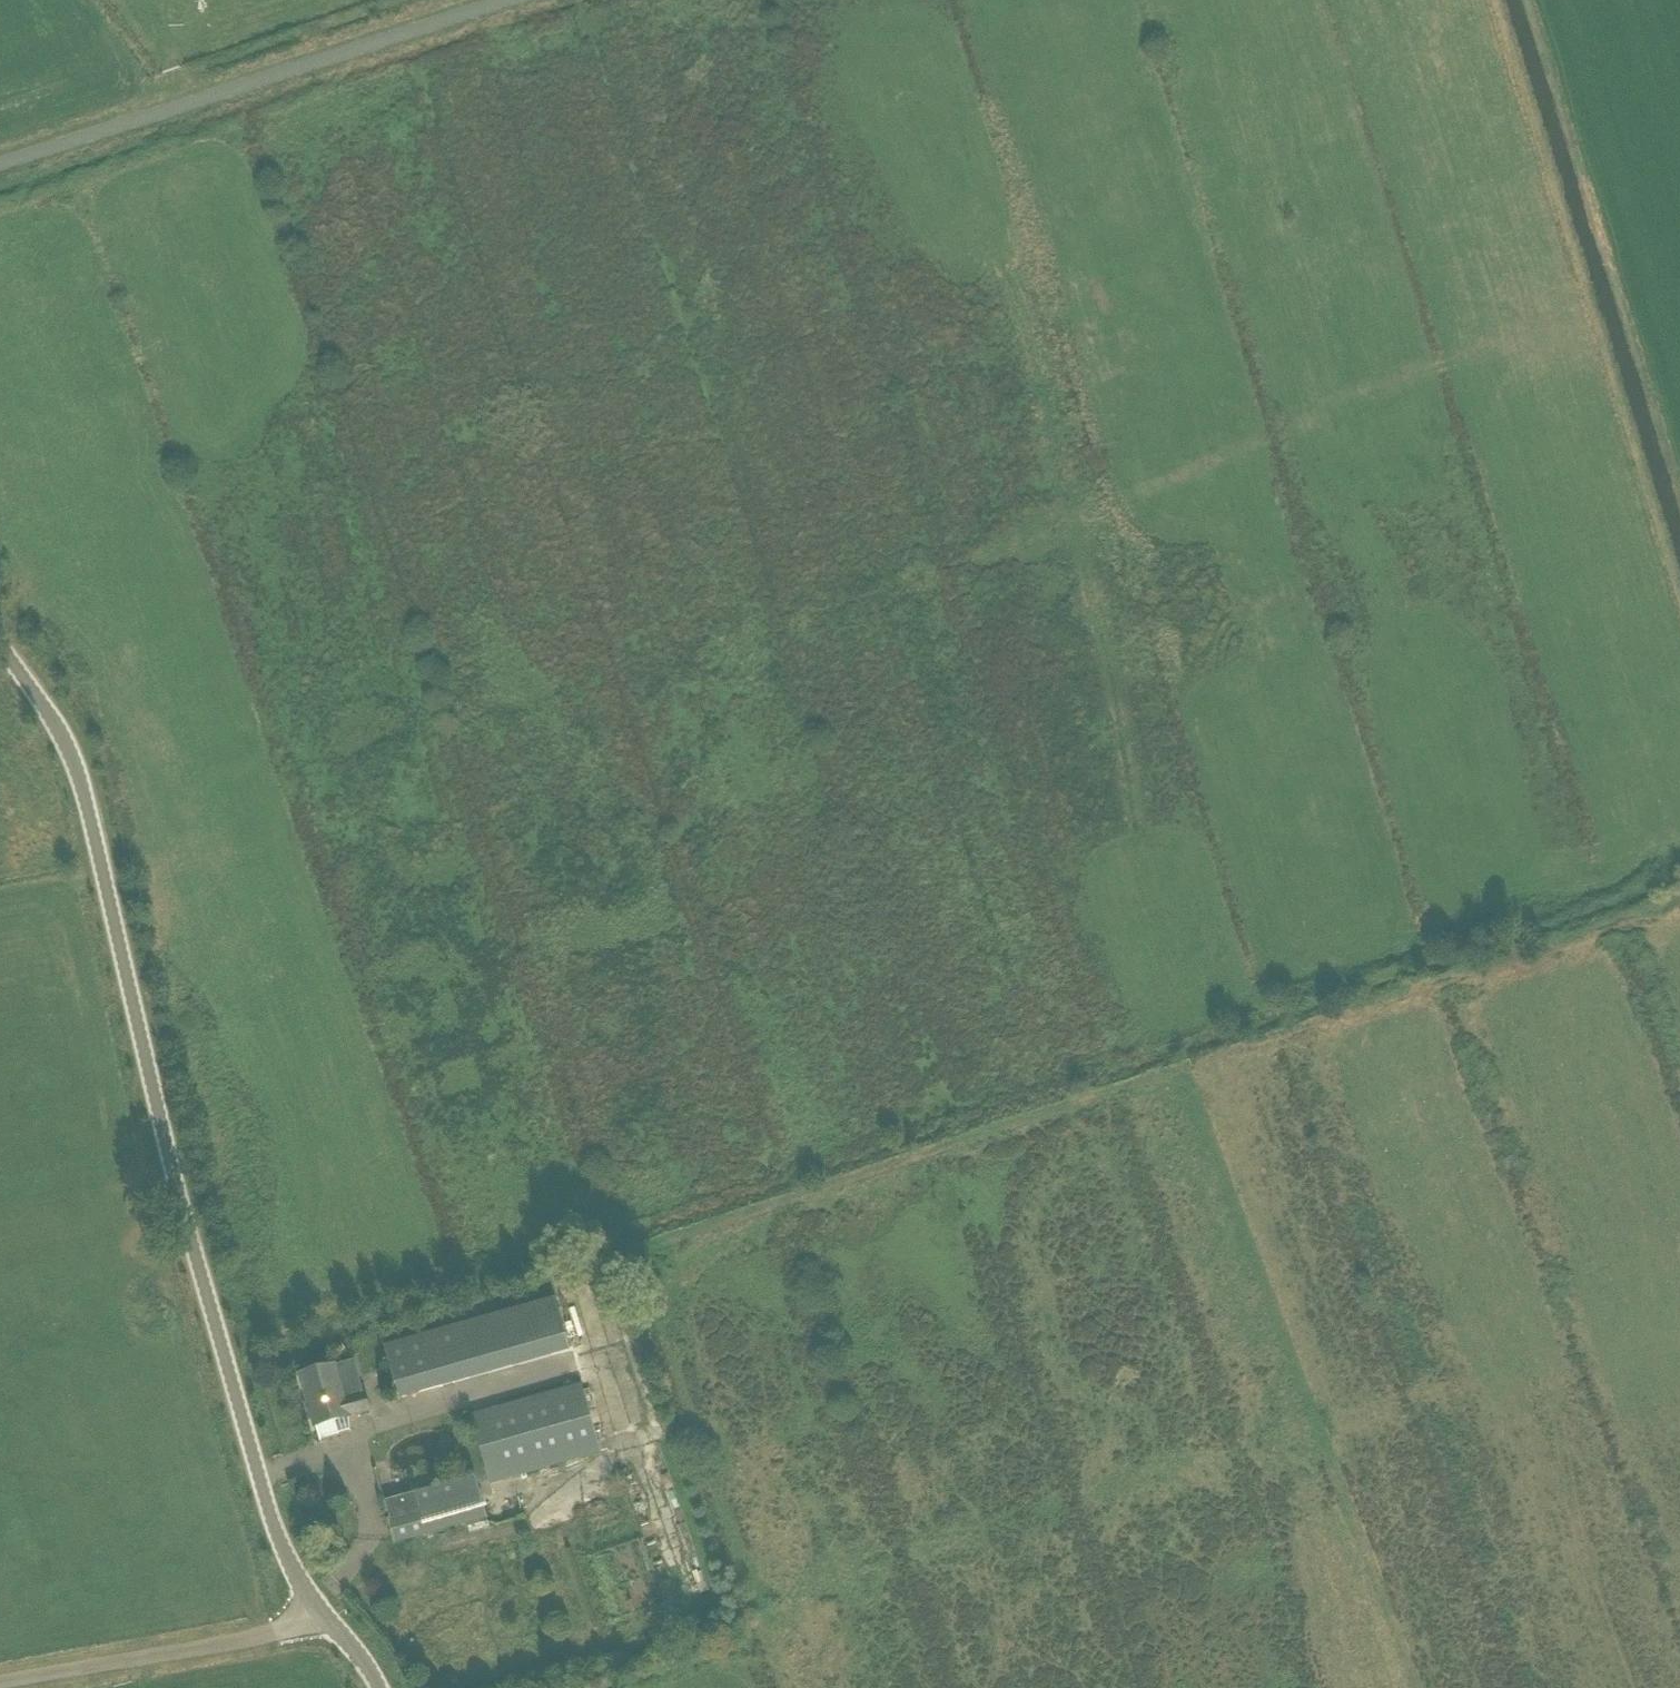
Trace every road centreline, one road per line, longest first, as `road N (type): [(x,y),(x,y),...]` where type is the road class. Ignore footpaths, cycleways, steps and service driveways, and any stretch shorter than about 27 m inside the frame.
road 1 (unclassified): [(378,1687),(284,1553),(176,1189),(84,794),(0,664)]
road 2 (unclassified): [(0,168),(516,0)]
road 3 (track): [(0,1684),(283,1634),(317,1608)]

